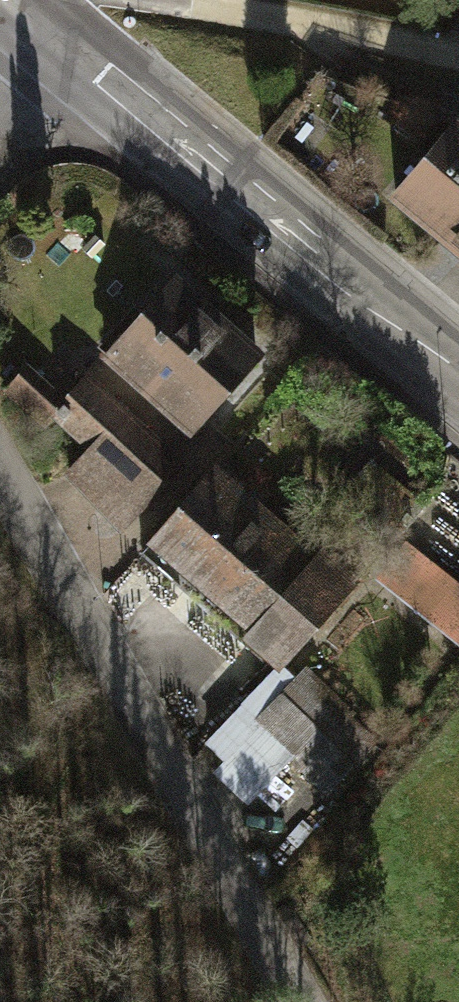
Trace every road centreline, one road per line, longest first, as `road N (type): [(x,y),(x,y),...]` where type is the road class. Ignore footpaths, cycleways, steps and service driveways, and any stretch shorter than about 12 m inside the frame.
road 1 (residential): [(298,1001),(0,484)]
road 2 (tertiary): [(69,45),(458,380)]
road 3 (track): [(181,0),(458,56)]

